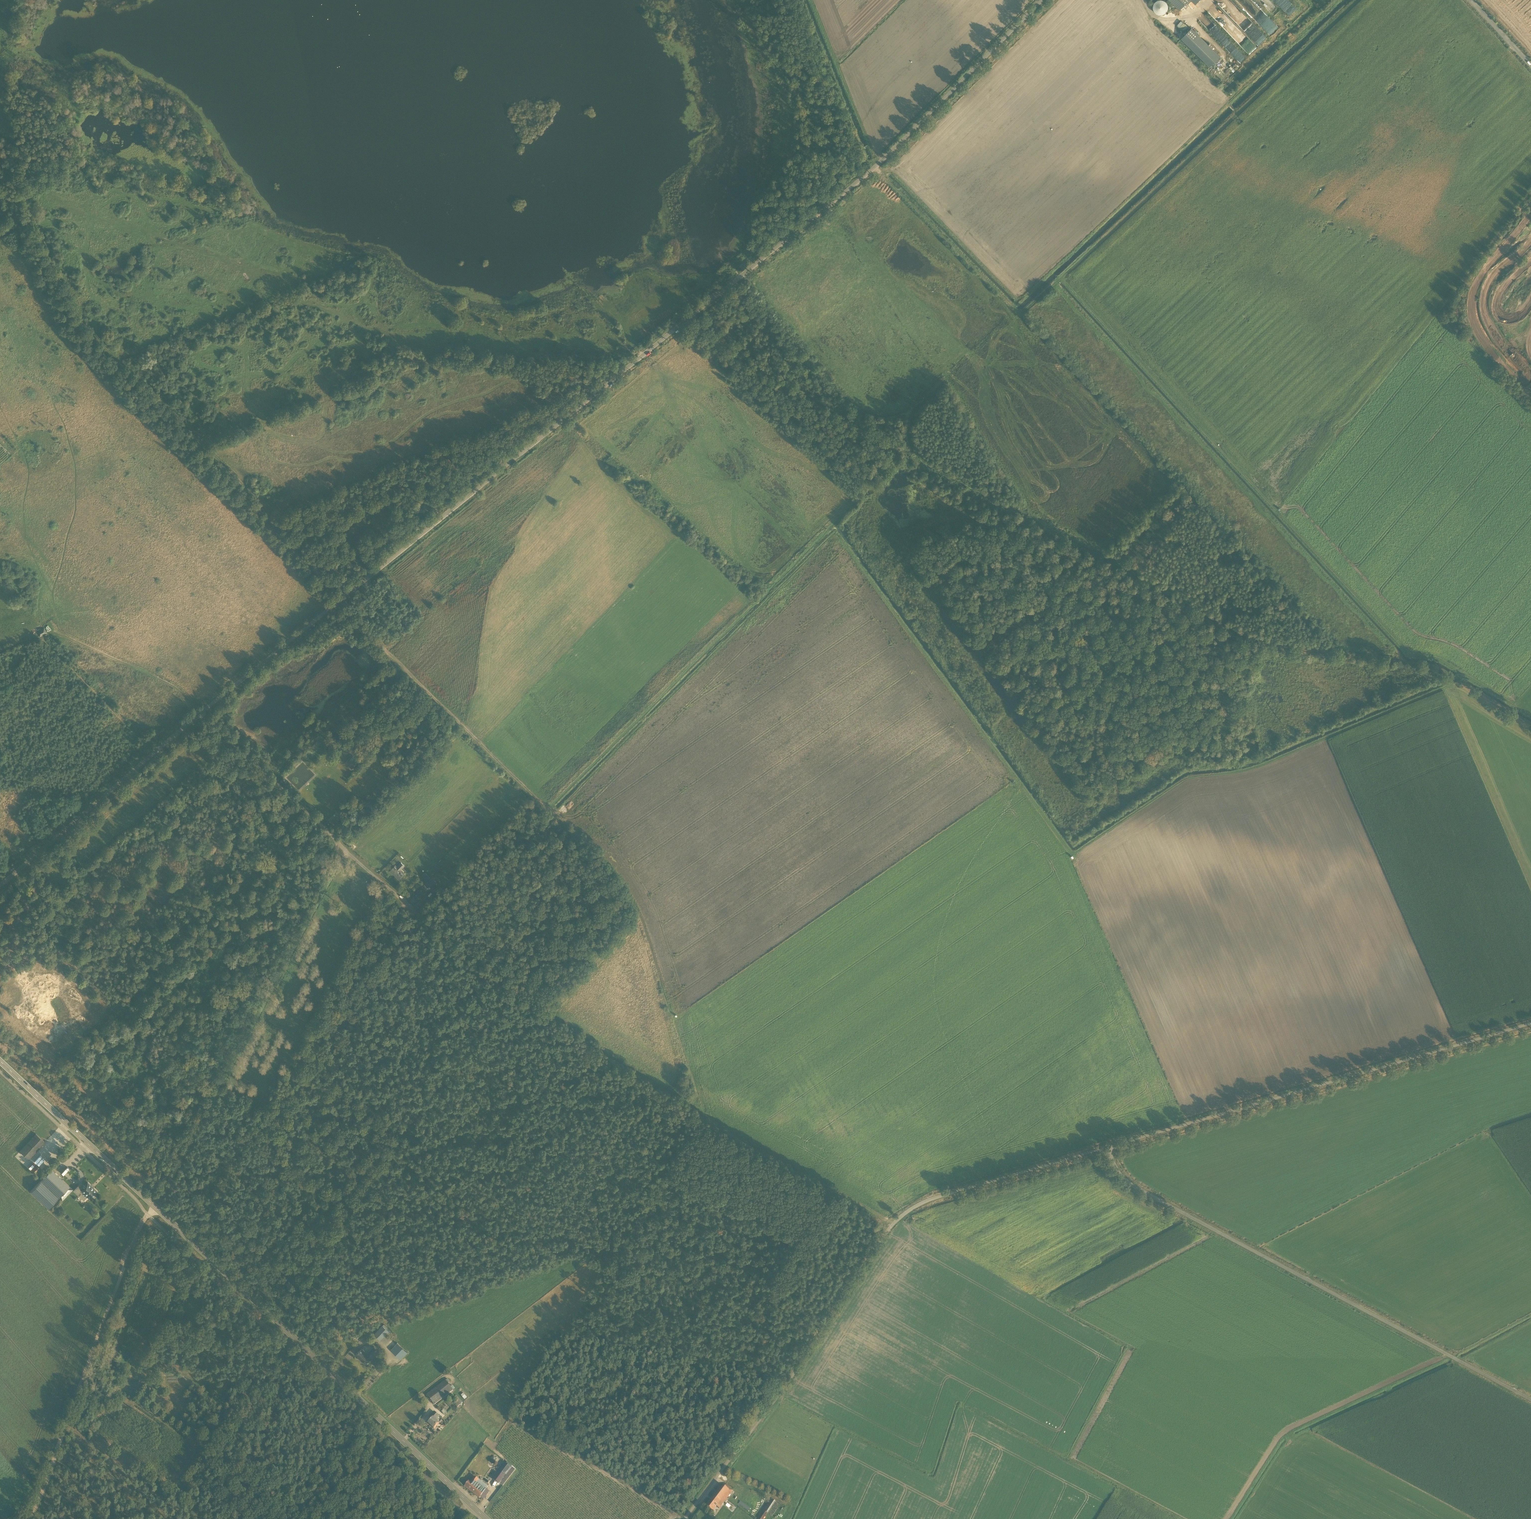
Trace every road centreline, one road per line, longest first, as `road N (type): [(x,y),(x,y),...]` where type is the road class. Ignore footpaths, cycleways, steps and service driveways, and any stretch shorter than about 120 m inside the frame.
road 1 (unclassified): [(201,713),(884,160),(1041,0)]
road 2 (secondary): [(485,1518),(0,1061)]
road 3 (unclassified): [(687,1518),(902,1216),(923,1202),(1107,1147)]
road 4 (track): [(426,916),(593,1048),(892,1226)]
road 5 (unclassified): [(1530,1399),(1129,1182),(1107,1147)]
road 6 (unclassified): [(1107,1147),(1530,1021)]
road 7 (track): [(31,1518),(149,1216)]
road 8 (unclassified): [(411,904),(201,713)]
road 9 (unclassified): [(0,884),(201,713)]
road 10 (track): [(876,167),(1015,310),(1059,278)]
road 11 (track): [(1443,1518),(1287,1435)]
road 12 (track): [(57,632),(171,685),(201,713)]

